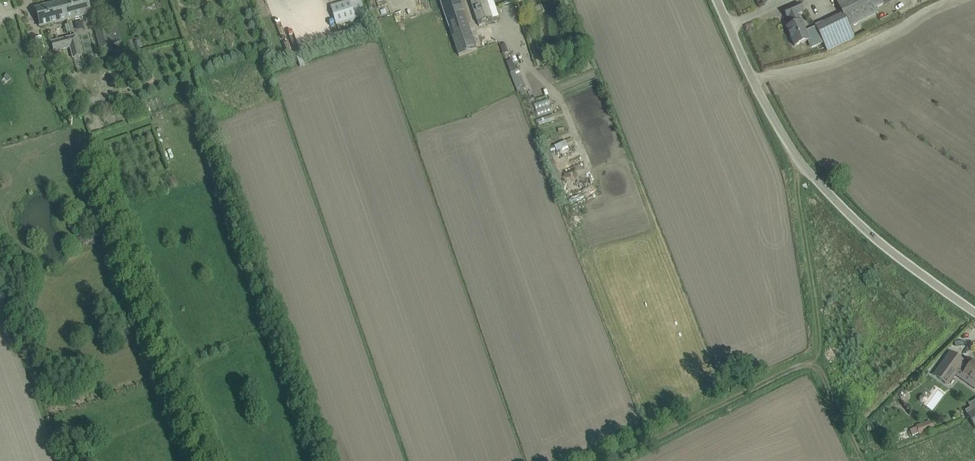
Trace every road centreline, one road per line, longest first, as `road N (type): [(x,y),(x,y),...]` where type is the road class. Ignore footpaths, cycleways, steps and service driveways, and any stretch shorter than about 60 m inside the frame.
road 1 (unclassified): [(974,314),(803,171),(718,0)]

